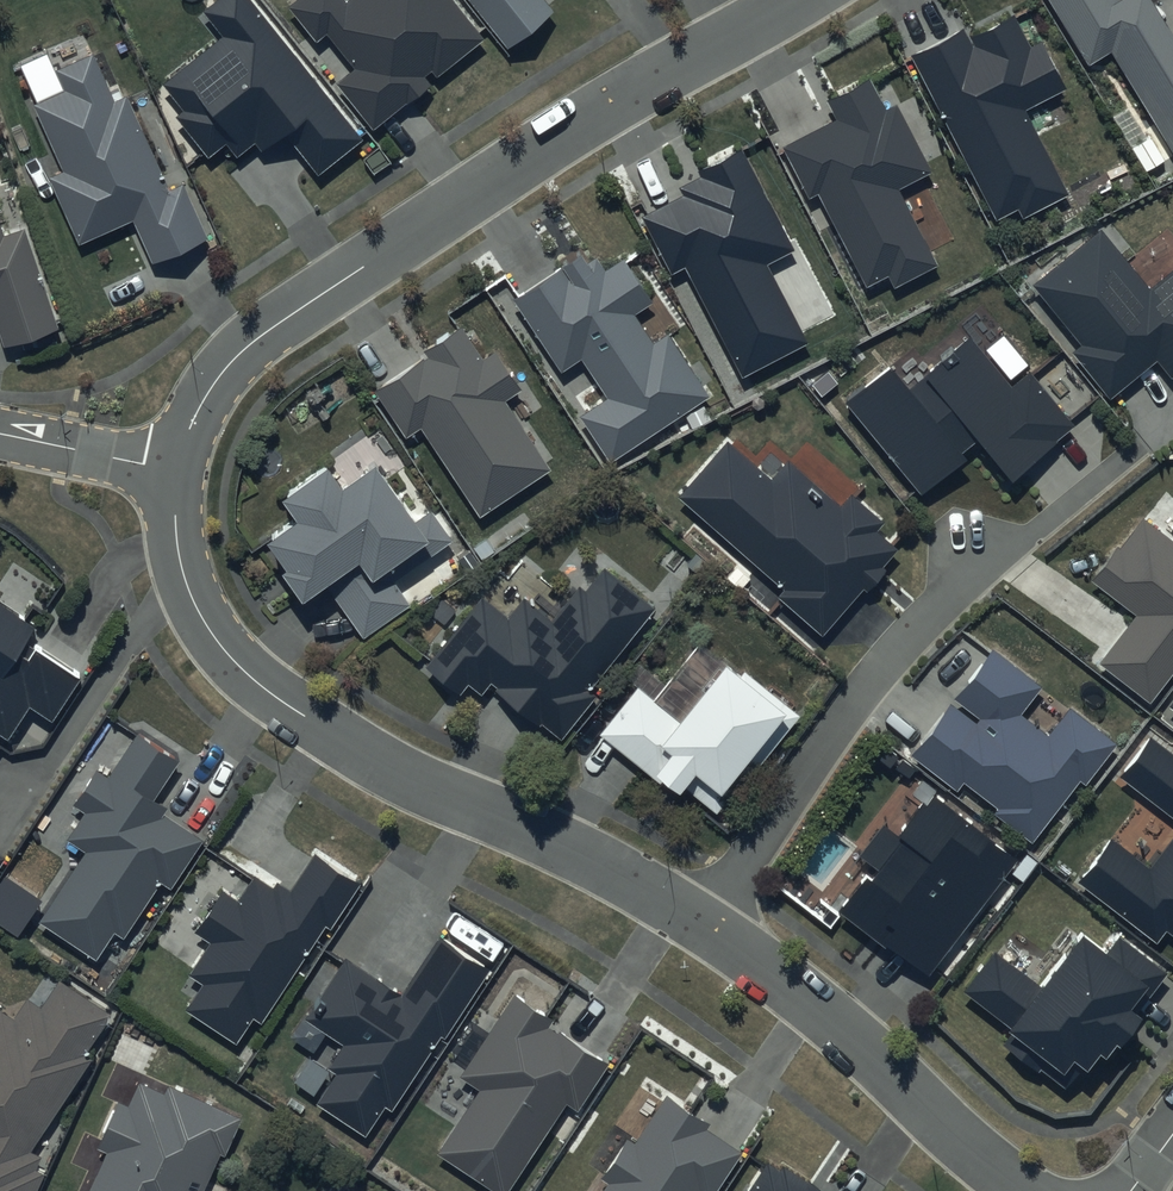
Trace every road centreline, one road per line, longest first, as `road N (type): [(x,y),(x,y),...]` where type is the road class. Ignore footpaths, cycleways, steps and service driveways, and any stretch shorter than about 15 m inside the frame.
road 1 (residential): [(790,0),(623,96),(277,325),(230,361),(197,410),(173,471)]
road 2 (residential): [(173,471),(172,524),(199,609),(219,644),(274,698),(416,783),(530,830),(707,925)]
road 3 (residential): [(707,925),(885,662),(992,557),(1139,446)]
road 4 (residential): [(707,925),(799,991),(1023,1190)]
road 5 (residential): [(0,436),(173,471)]

